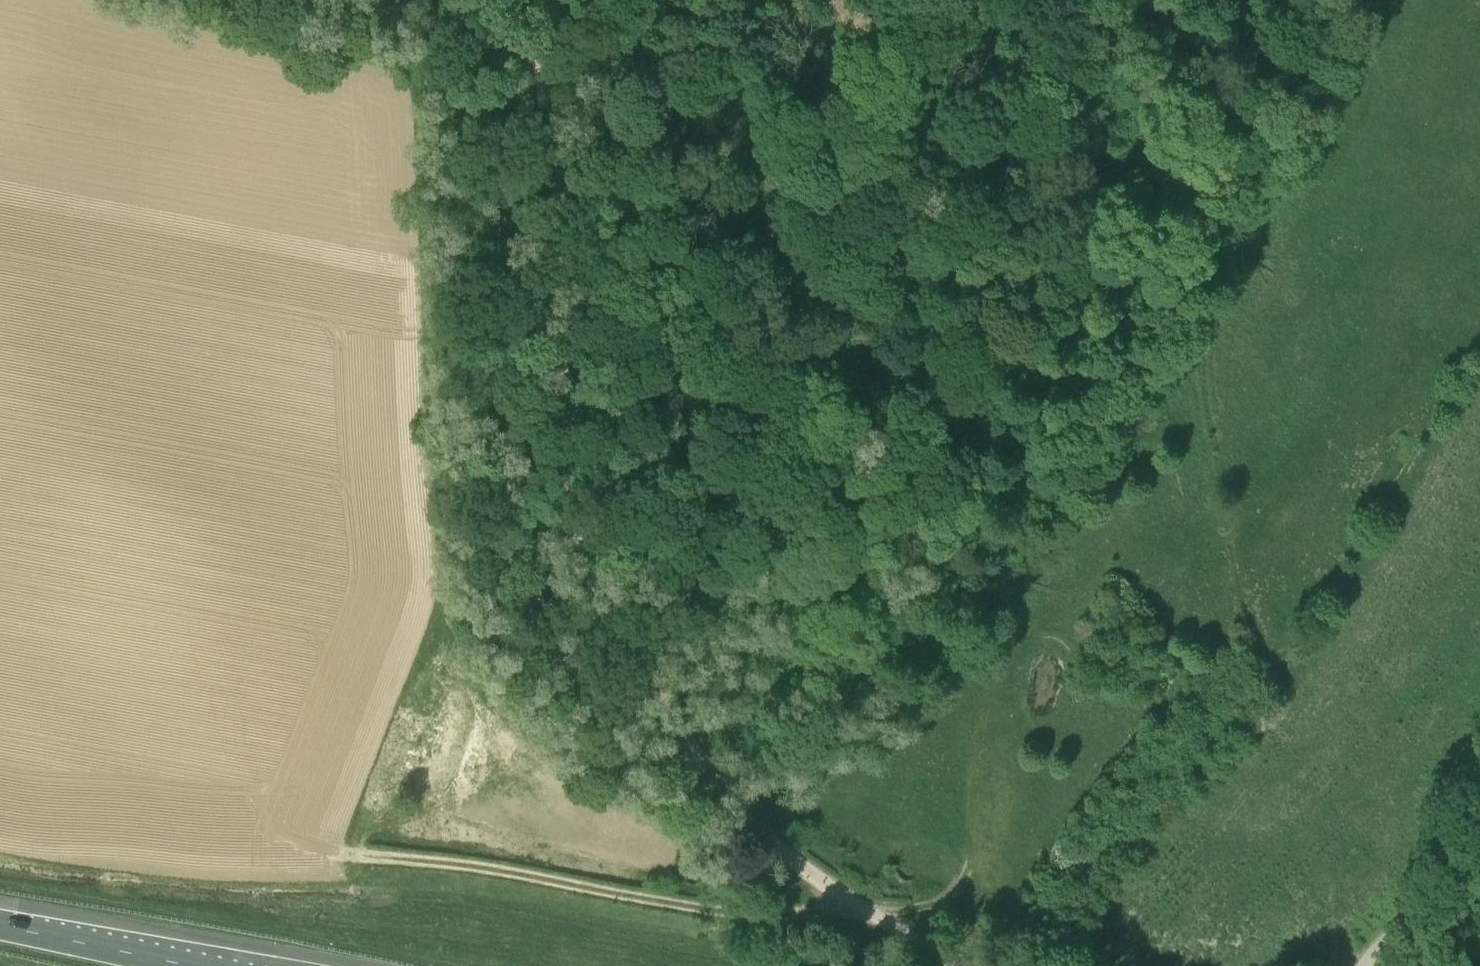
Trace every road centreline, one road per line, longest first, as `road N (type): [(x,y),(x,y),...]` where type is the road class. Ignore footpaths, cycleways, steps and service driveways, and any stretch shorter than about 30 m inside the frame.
road 1 (track): [(764,836),(660,695),(586,552),(570,460),(551,75),(535,50),(461,26)]
road 2 (unclassified): [(945,965),(764,836)]
road 3 (motorway): [(193,965),(0,925)]
road 4 (track): [(1362,965),(1479,816)]
road 5 (track): [(461,26),(320,0)]

